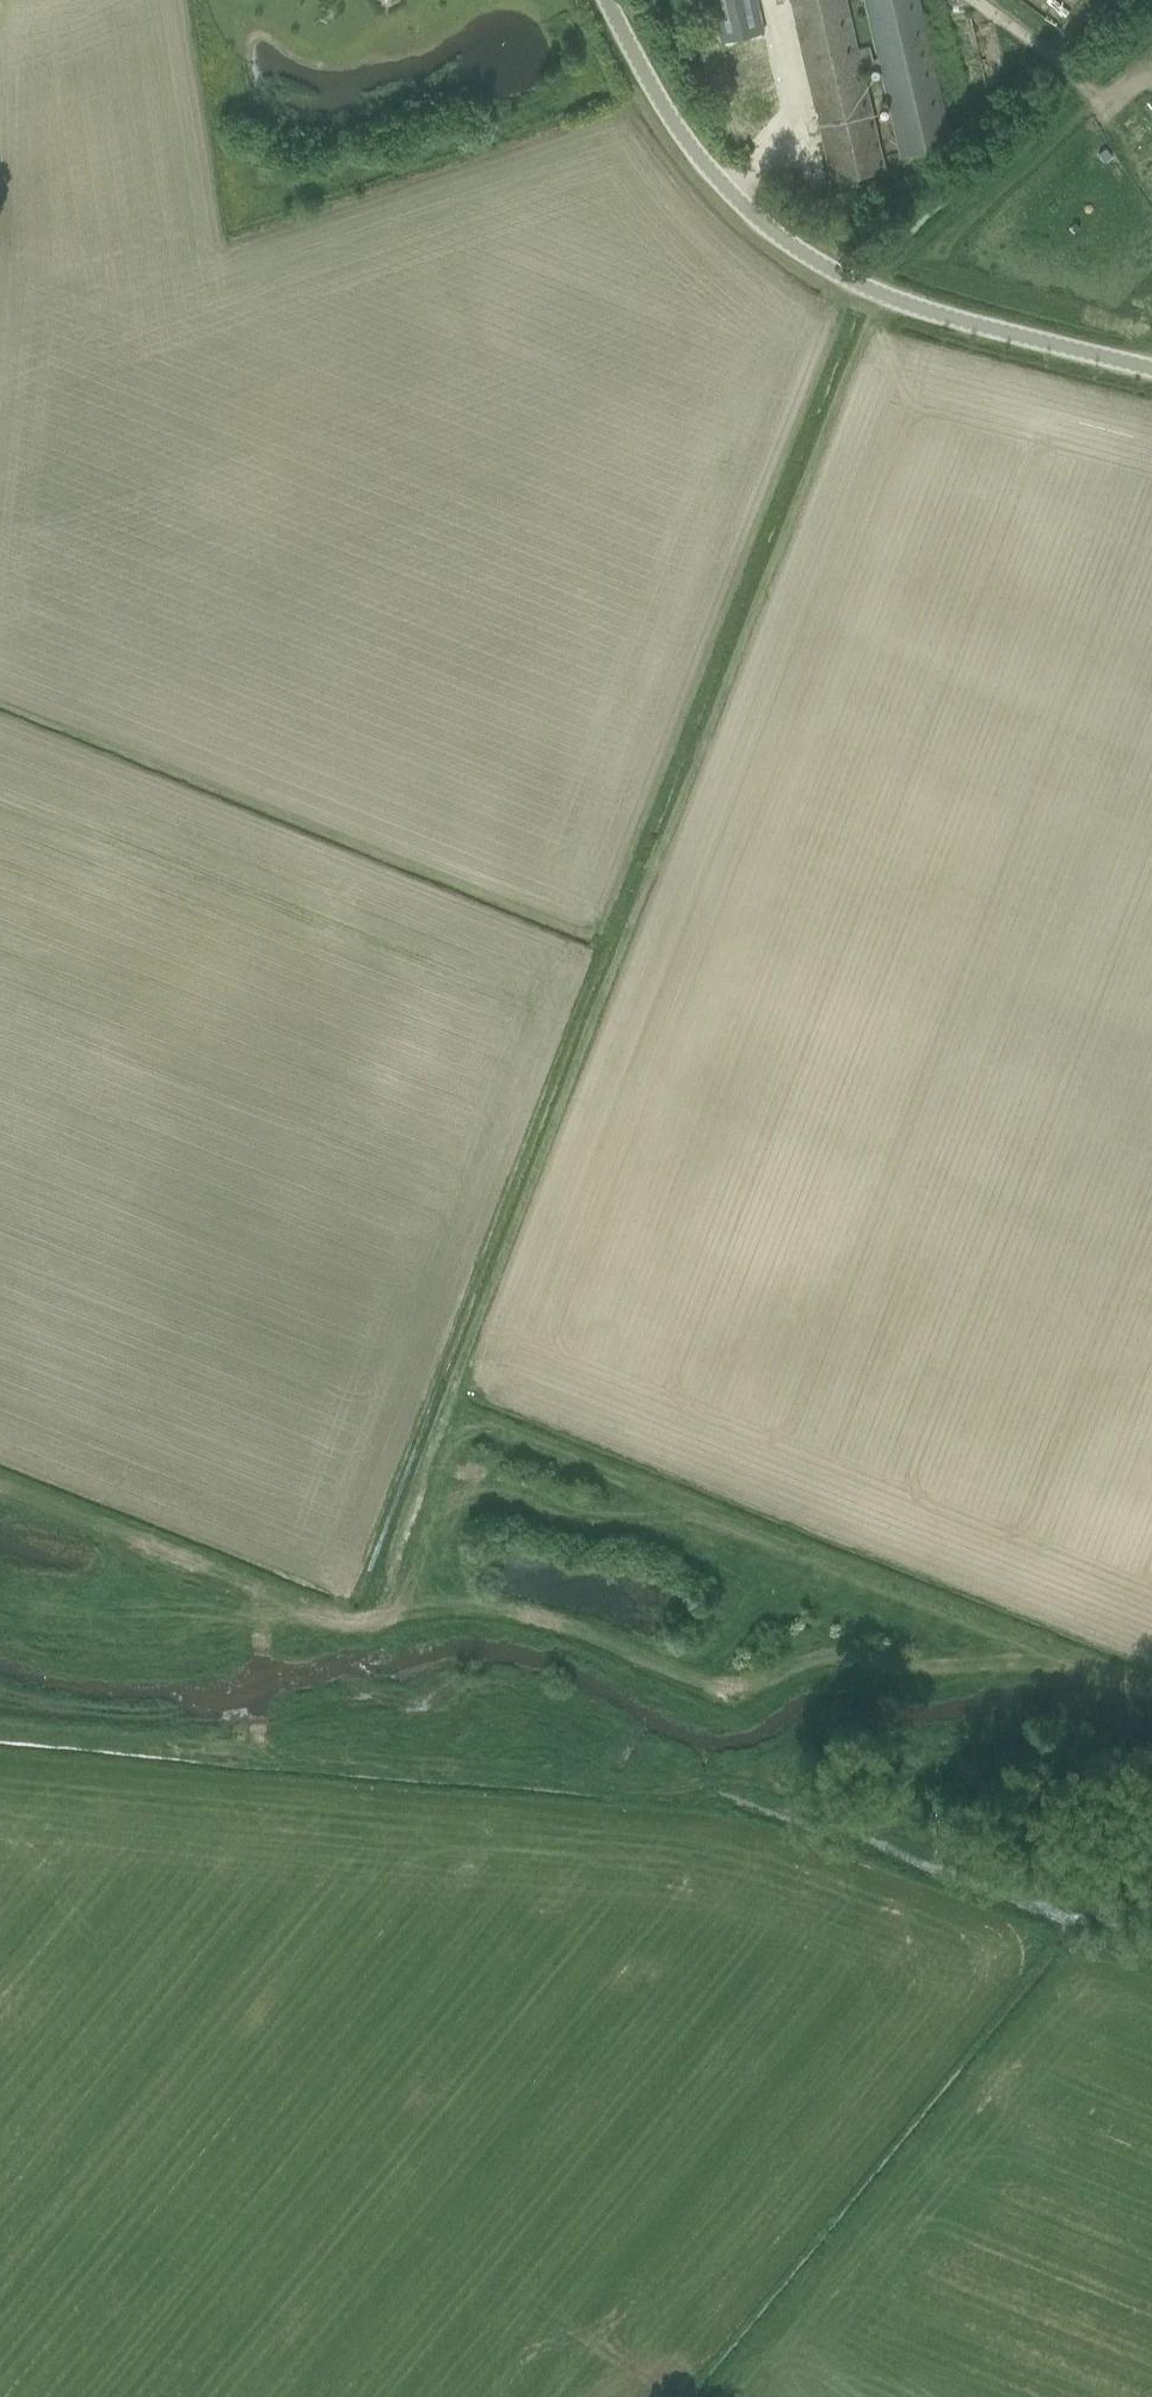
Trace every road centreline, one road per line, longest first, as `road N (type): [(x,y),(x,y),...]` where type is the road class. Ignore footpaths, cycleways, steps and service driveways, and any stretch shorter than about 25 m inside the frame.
road 1 (track): [(1151,1703),(1035,1657),(956,1672),(837,1660),(735,1688),(483,1609),(396,1602),(355,1584)]
road 2 (unclassified): [(1151,377),(868,298),(818,270),(700,162),(604,0)]

